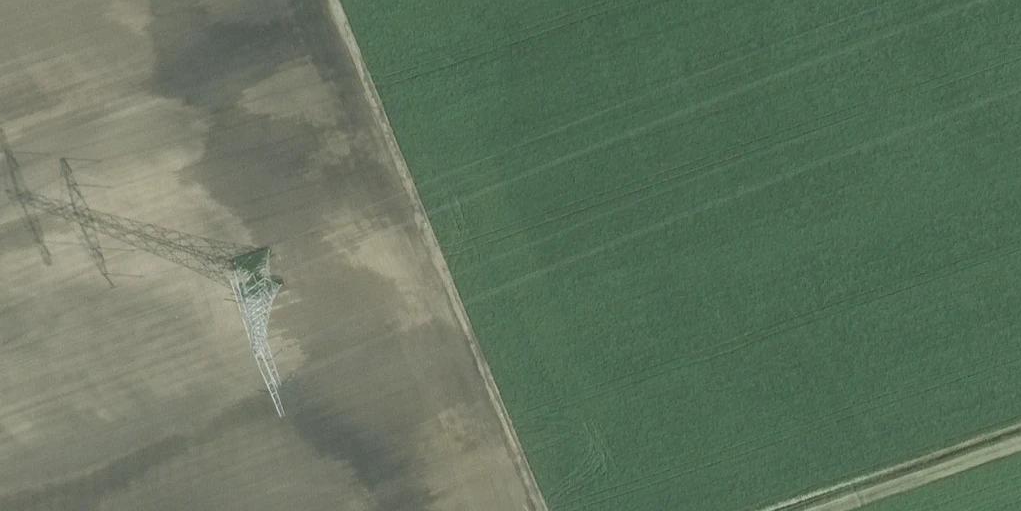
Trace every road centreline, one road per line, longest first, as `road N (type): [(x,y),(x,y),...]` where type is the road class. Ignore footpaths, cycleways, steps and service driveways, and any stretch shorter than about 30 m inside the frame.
road 1 (track): [(532,510),(329,0)]

